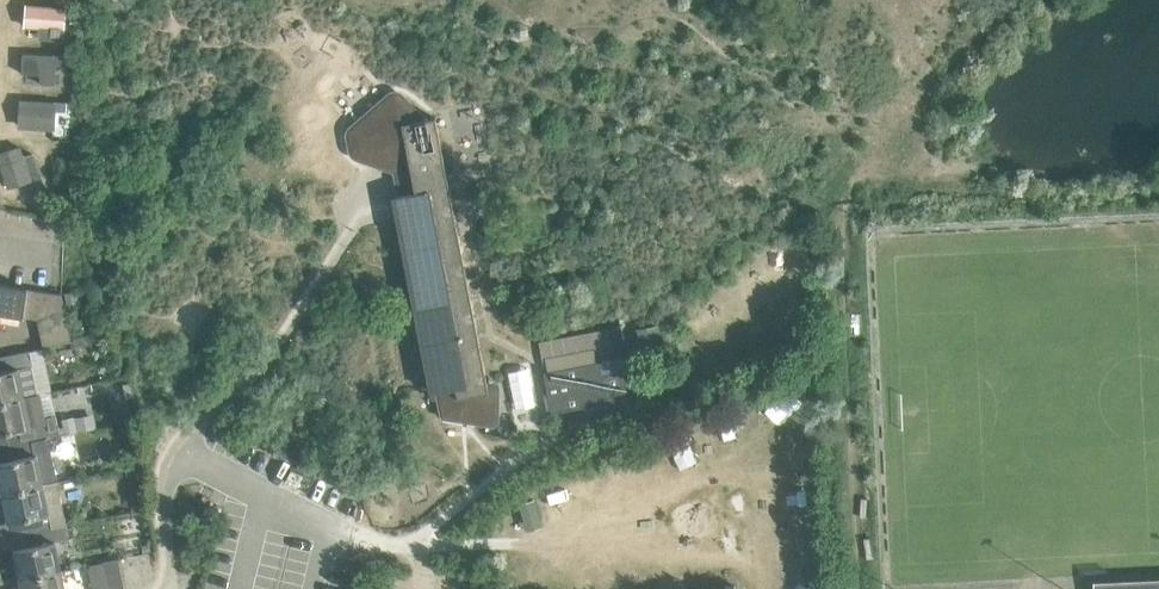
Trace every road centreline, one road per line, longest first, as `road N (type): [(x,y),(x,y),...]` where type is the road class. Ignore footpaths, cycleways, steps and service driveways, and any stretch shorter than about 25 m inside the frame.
road 1 (track): [(333,536),(408,551),(508,467),(583,431)]

